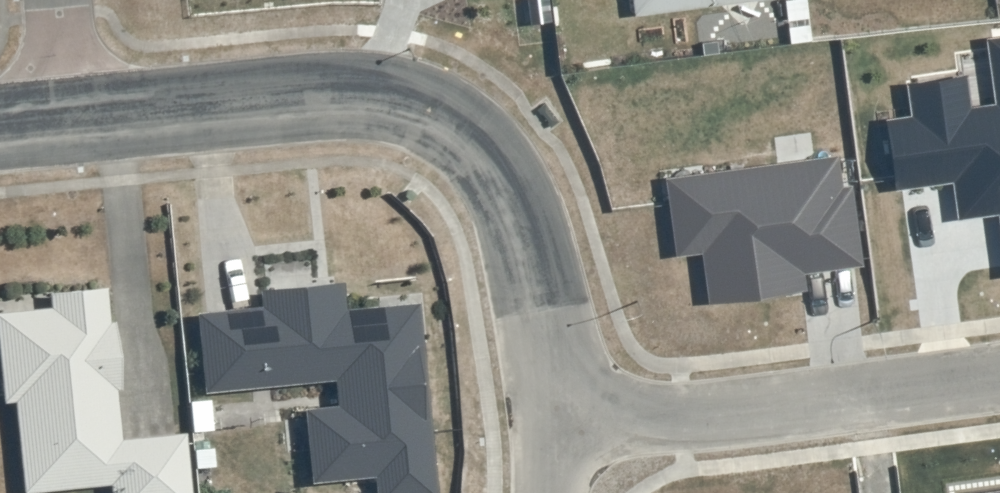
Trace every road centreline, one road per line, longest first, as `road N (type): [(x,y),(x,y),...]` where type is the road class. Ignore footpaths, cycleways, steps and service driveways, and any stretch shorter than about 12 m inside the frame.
road 1 (residential): [(60,118),(303,99),(413,115),(457,145),(511,213),(555,432)]
road 2 (residential): [(999,379),(555,432)]

